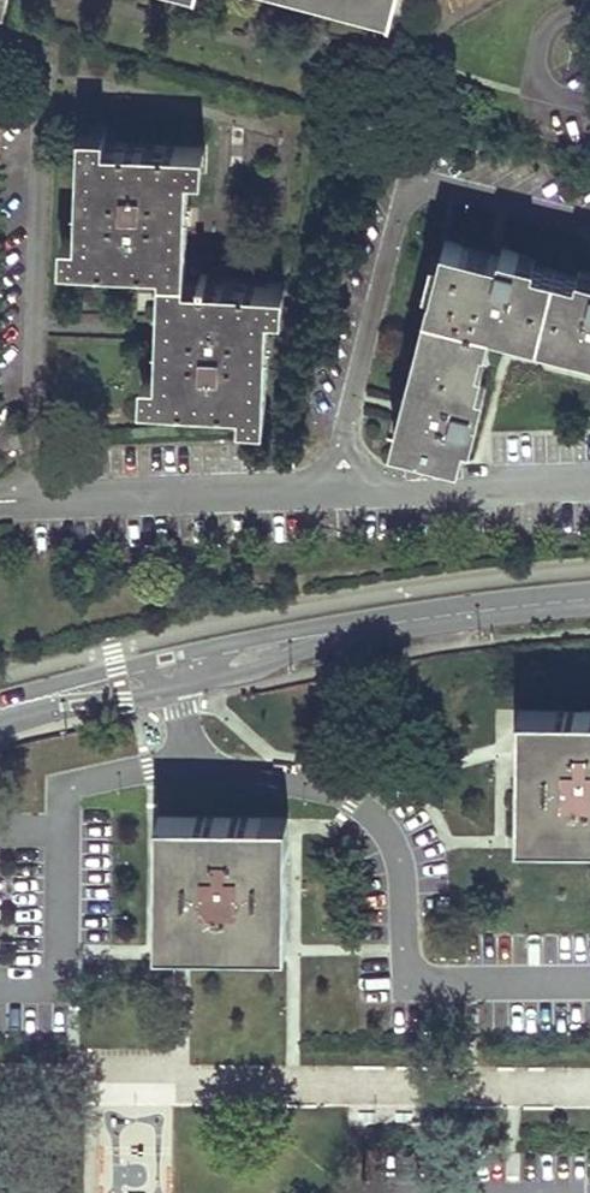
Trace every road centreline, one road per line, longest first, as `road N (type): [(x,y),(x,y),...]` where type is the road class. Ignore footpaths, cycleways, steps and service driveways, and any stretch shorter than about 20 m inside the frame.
road 1 (tertiary): [(589,601),(338,632),(0,714)]

